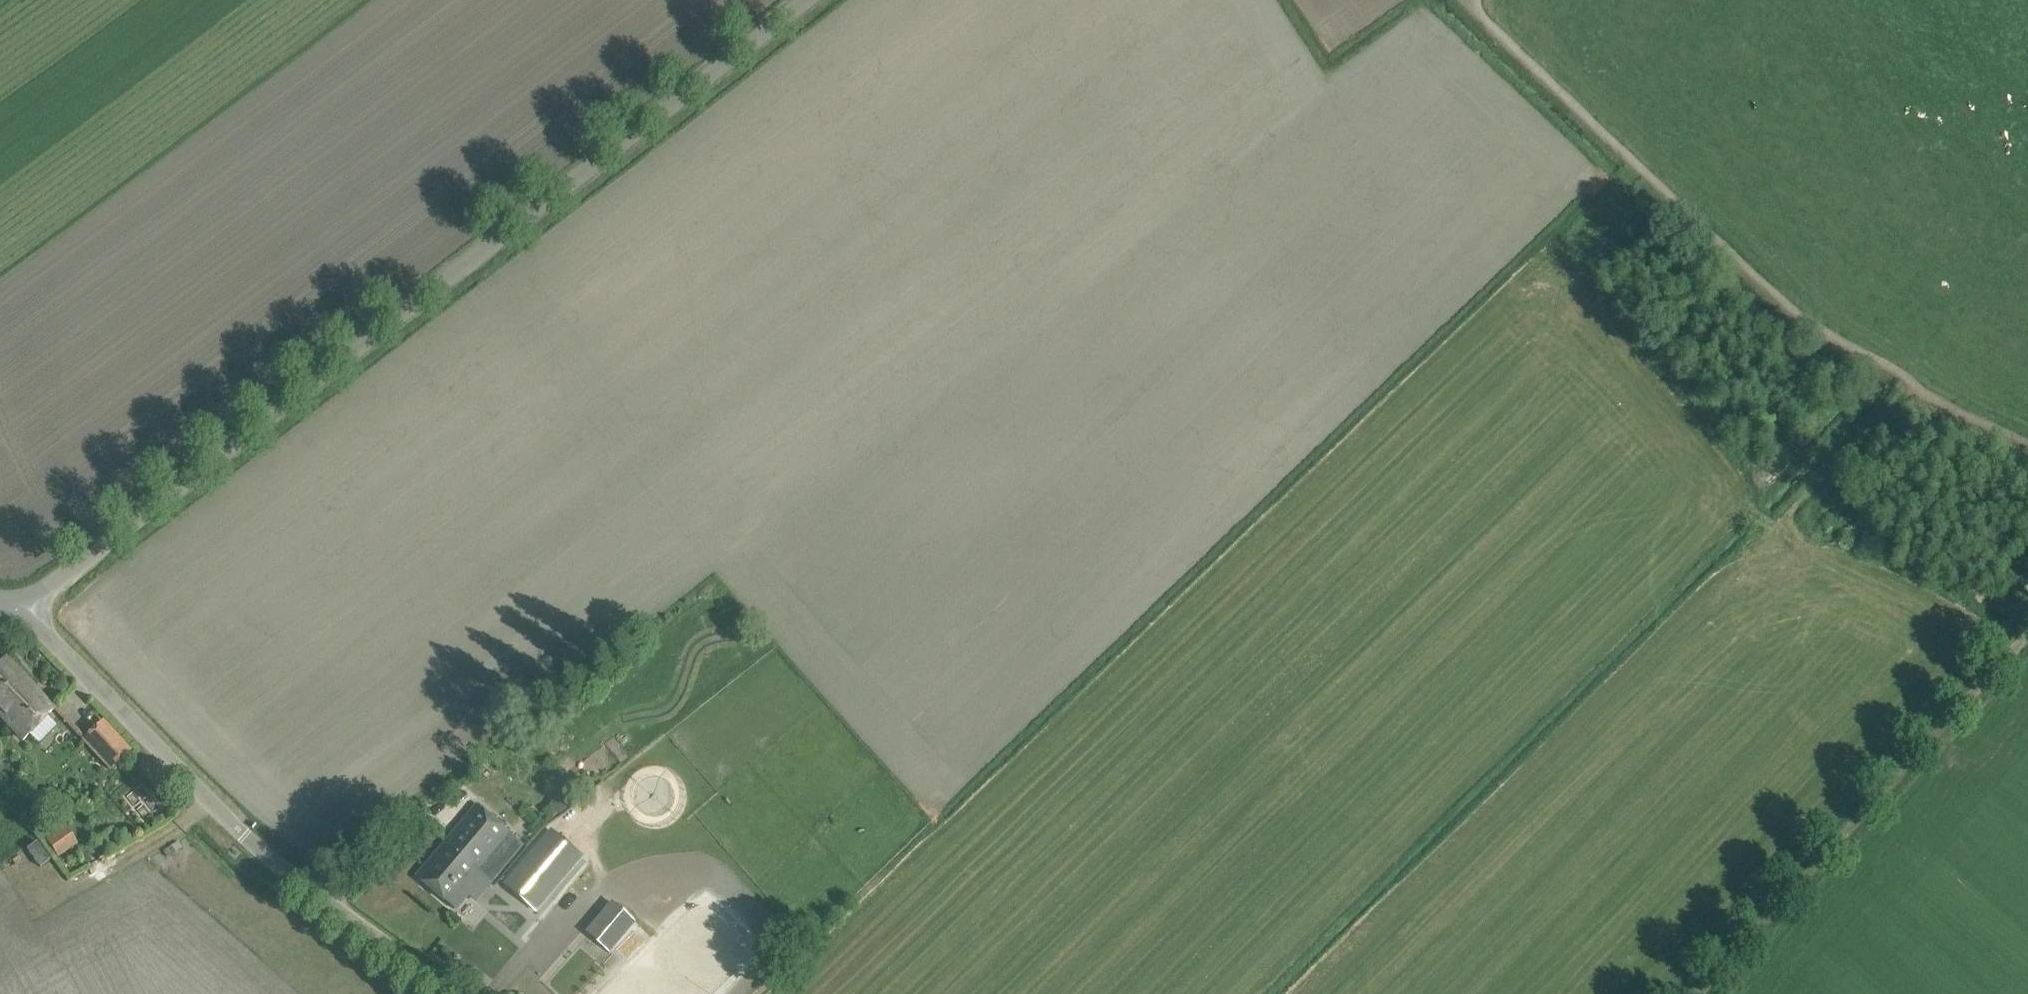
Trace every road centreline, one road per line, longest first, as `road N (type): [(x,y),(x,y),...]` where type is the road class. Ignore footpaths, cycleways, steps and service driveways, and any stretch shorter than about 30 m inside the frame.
road 1 (unclassified): [(11,599),(67,572),(799,0)]
road 2 (track): [(1480,0),(1494,35),(1818,331),(2027,447)]
road 3 (unclassified): [(454,993),(214,809),(11,599)]
road 4 (track): [(1693,993),(2027,625)]

